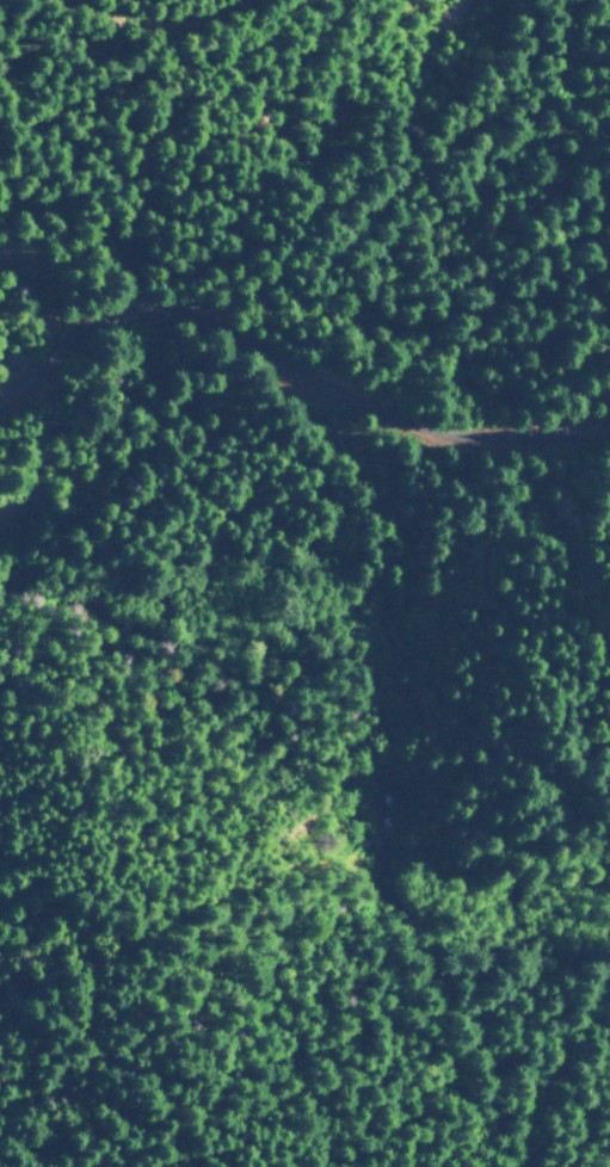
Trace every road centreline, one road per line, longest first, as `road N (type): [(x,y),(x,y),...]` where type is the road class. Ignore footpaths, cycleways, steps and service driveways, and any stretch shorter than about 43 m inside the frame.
road 1 (residential): [(0,405),(100,322),(135,310),(187,311),(244,335),(300,382),(436,437),(492,446),(609,441)]
road 2 (track): [(229,0),(161,38),(53,0)]

